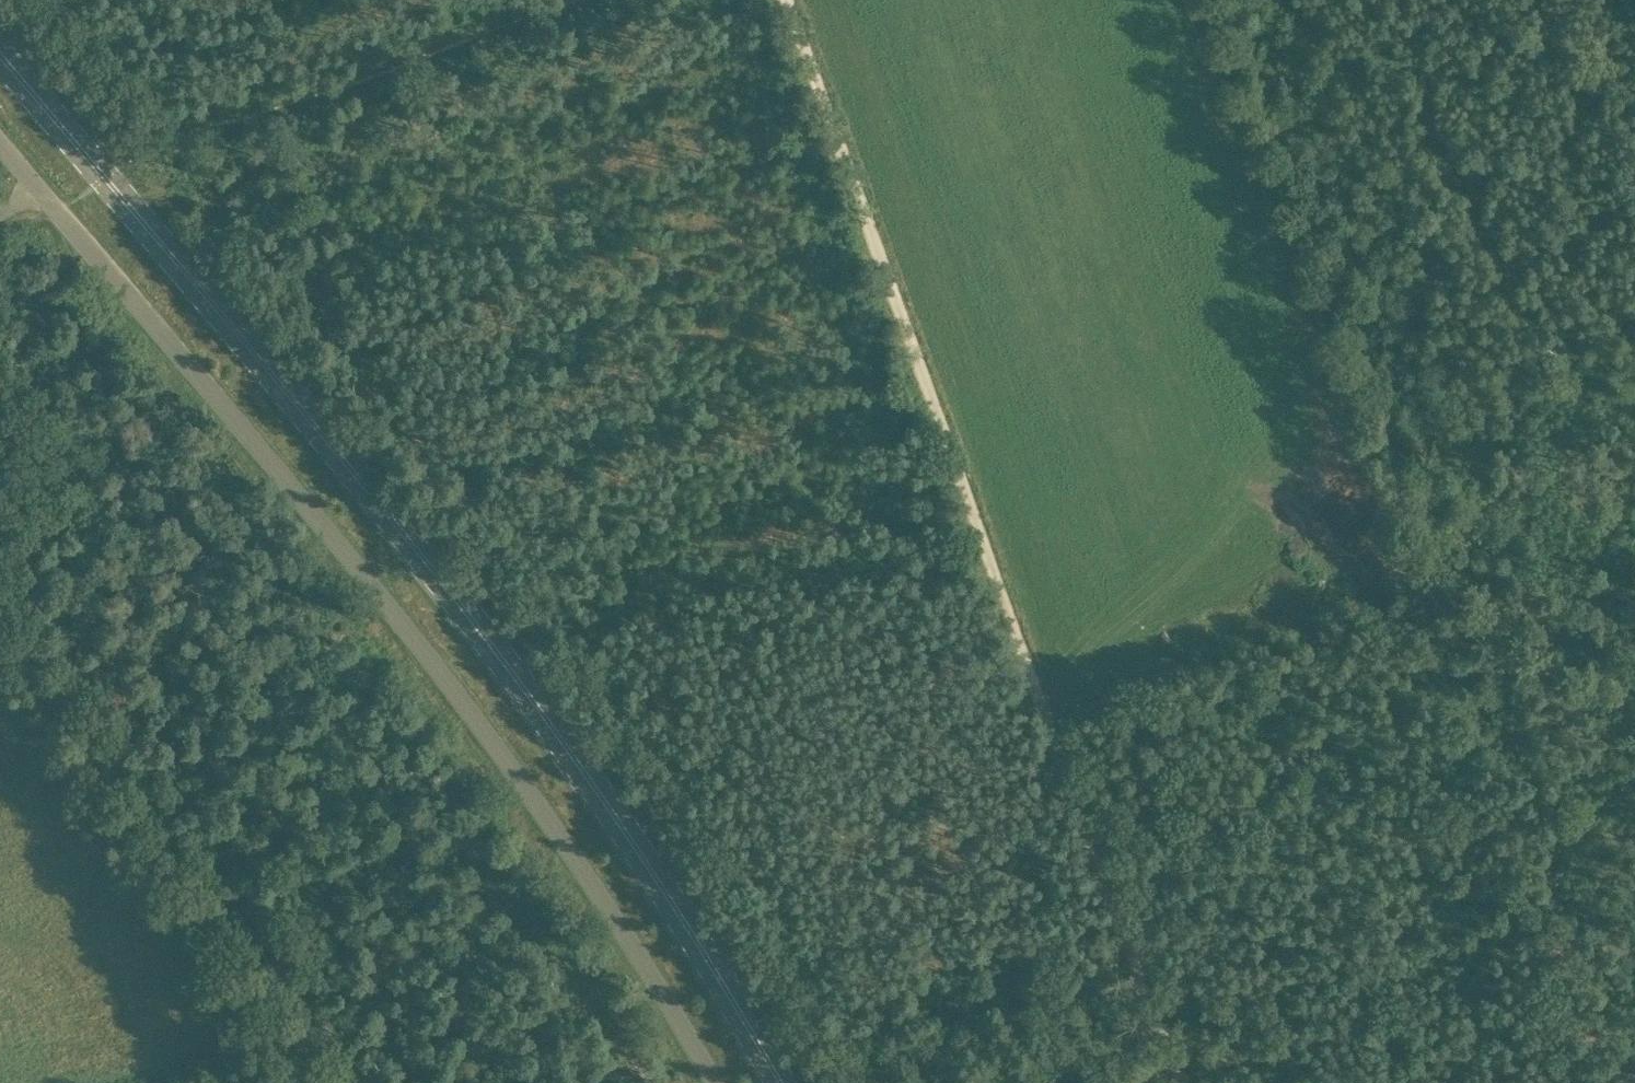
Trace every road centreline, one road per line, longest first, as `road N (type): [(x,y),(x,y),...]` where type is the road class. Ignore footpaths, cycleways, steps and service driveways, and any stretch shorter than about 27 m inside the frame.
road 1 (primary): [(781,1082),(691,932),(543,713),(388,514),(0,55)]
road 2 (track): [(791,0),(1183,1082)]
road 3 (unclassified): [(716,1082),(499,746),(345,549),(59,214)]
road 4 (track): [(357,1082),(0,617)]
road 5 (track): [(141,145),(297,104),(575,0)]
road 6 (track): [(201,127),(103,52),(60,0)]

